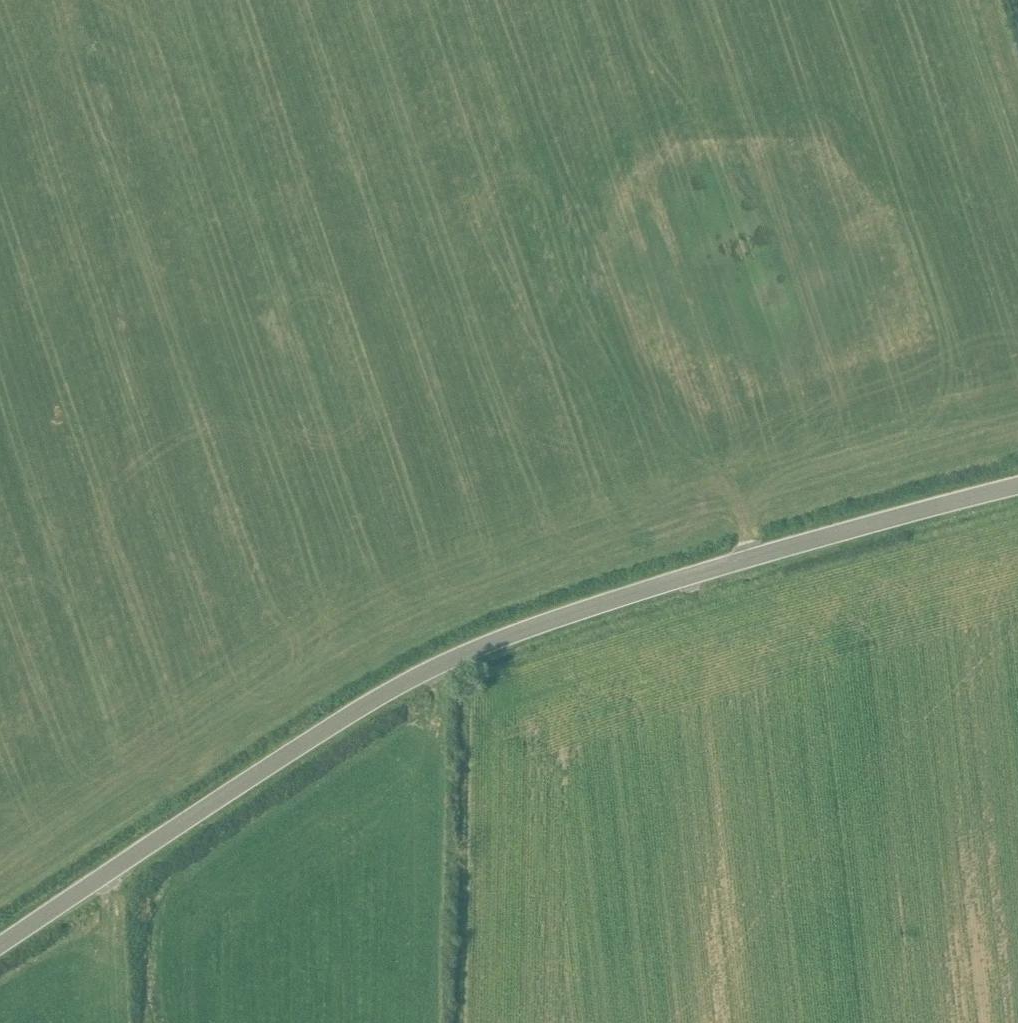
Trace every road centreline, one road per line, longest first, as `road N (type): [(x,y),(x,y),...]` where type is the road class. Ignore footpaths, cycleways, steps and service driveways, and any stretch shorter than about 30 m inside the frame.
road 1 (unclassified): [(0,943),(360,710),(449,664),(787,548),(1017,486)]

